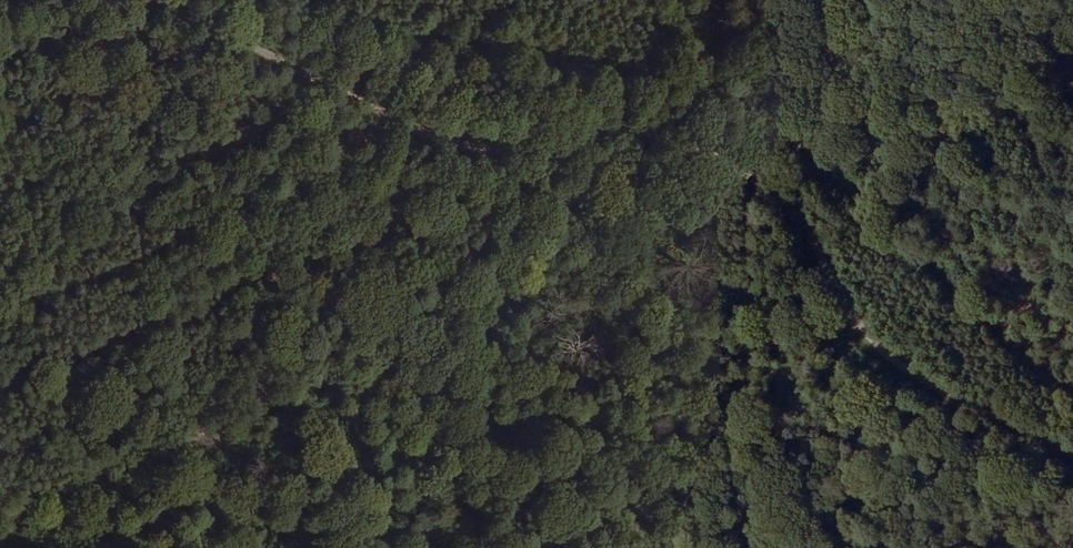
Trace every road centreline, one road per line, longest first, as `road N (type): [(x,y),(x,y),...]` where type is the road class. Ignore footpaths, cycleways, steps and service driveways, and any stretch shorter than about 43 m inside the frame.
road 1 (track): [(309,0),(501,61),(722,91),(868,193),(1072,391)]
road 2 (track): [(690,149),(641,135),(578,135),(489,150),(167,0)]
road 3 (track): [(1072,448),(901,363),(764,182),(690,149)]
road 4 (track): [(1072,70),(835,169)]

